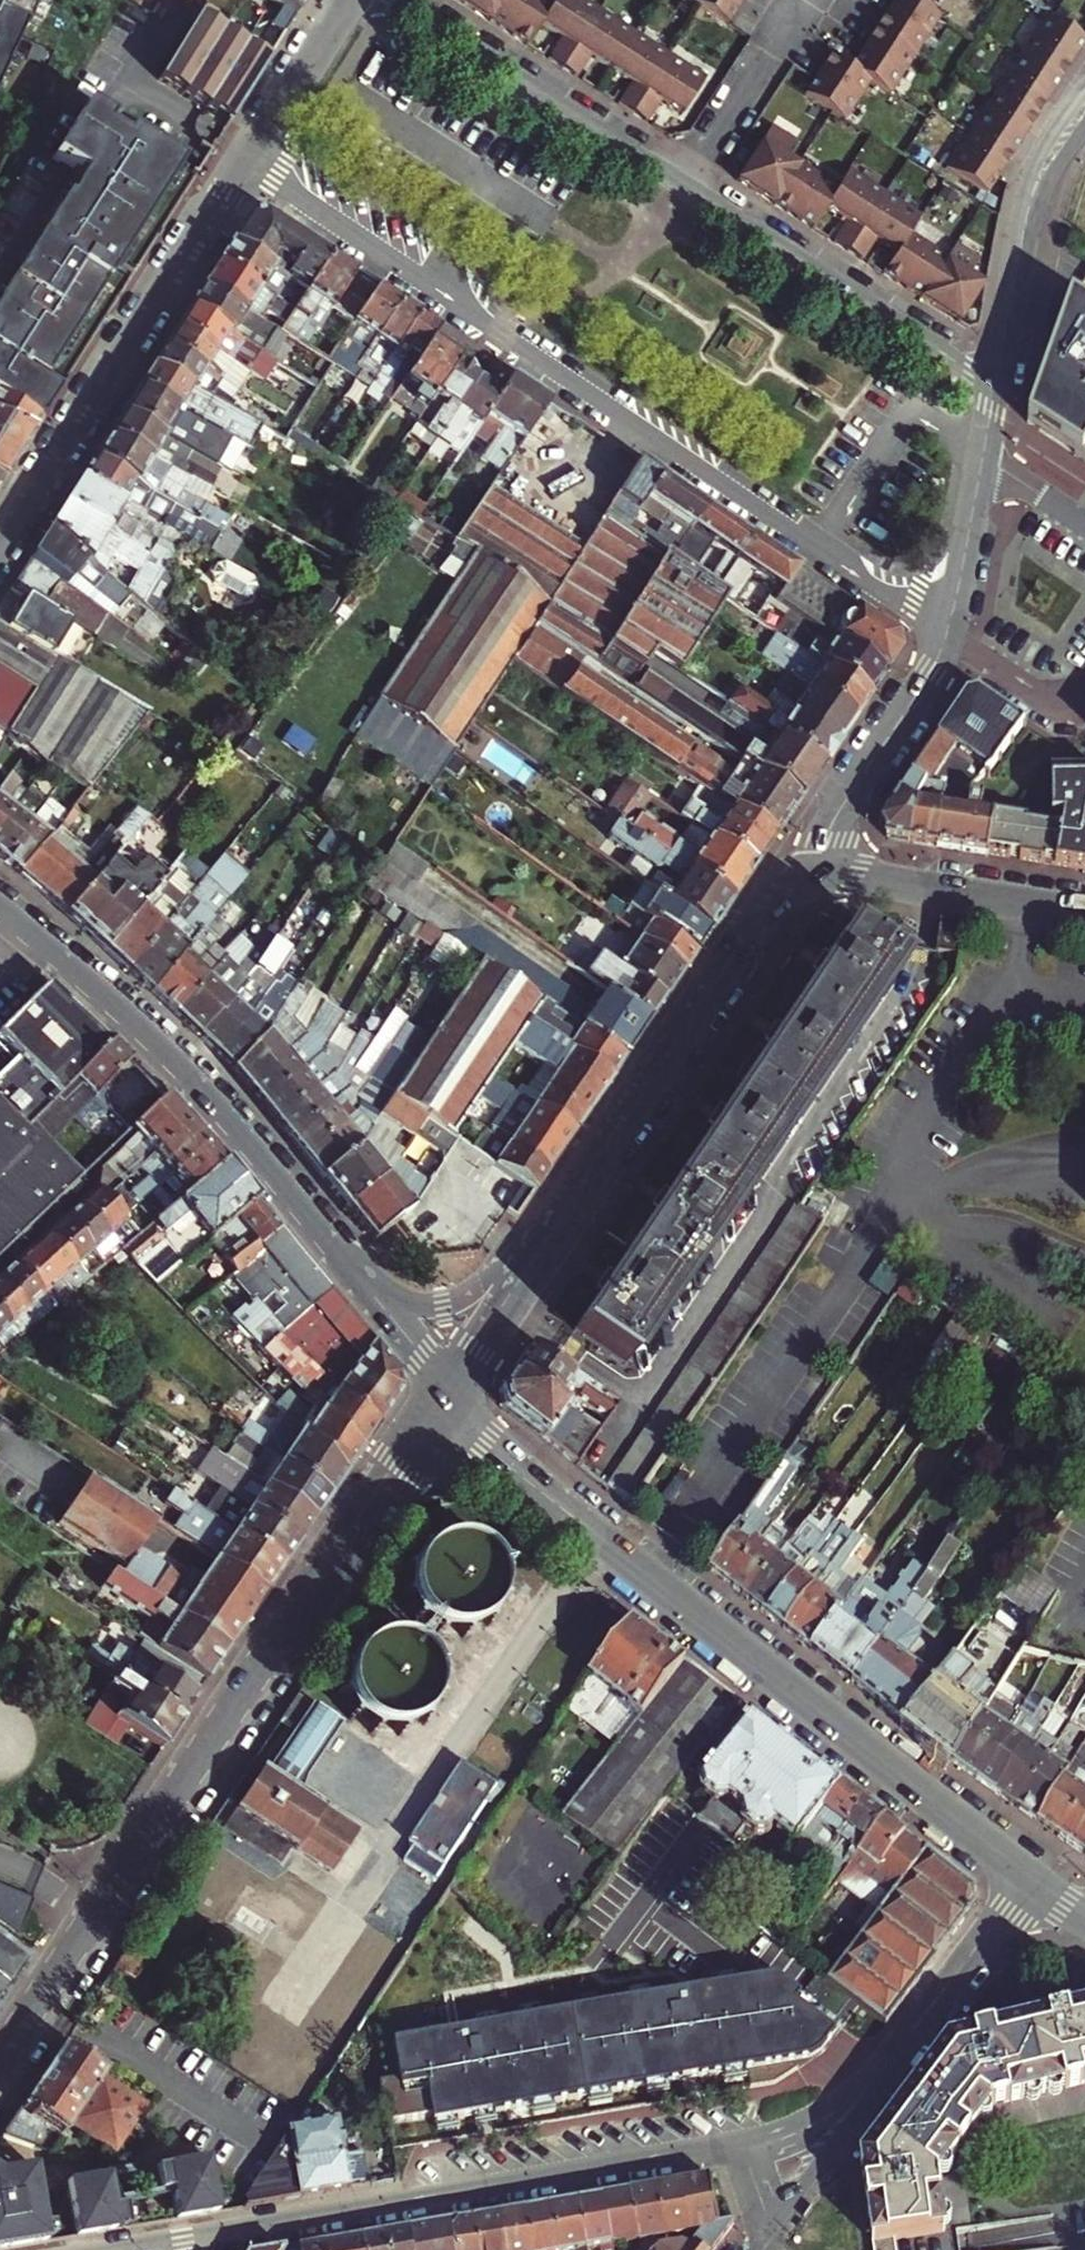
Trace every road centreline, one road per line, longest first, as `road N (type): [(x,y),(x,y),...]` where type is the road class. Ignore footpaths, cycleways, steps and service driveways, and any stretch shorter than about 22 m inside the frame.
road 1 (residential): [(250,156),(947,633)]
road 2 (secondary): [(1032,1880),(481,1442),(445,1392)]
road 3 (secondary): [(92,1918),(445,1392)]
road 4 (residential): [(743,2141),(146,2249)]
road 5 (secondary): [(0,897),(163,1042),(378,1300)]
road 6 (residential): [(250,156),(0,547)]
road 7 (secondary): [(547,1237),(797,867)]
road 8 (residential): [(994,385),(682,184)]
road 9 (residential): [(682,184),(399,0)]
road 10 (residential): [(1084,107),(1028,210),(994,385)]
road 11 (secondary): [(797,867),(1084,915)]
road 12 (residential): [(797,867),(932,669),(947,633)]
road 13 (residential): [(1032,1880),(882,2072)]
road 14 (residential): [(682,184),(801,0)]
road 15 (residential): [(772,2227),(882,2072)]
road 16 (secondary): [(547,1237),(462,1297),(423,1305),(378,1300)]
road 17 (secondary): [(445,1392),(547,1237)]
road 18 (residential): [(350,0),(250,156)]
road 19 (residential): [(983,456),(947,633)]
road 20 (secondary): [(0,2057),(92,1918)]
road 21 (residential): [(1084,699),(1072,708),(1044,702),(947,633)]
road 22 (residential): [(882,2072),(814,2122),(743,2141)]
road 23 (residential): [(1084,525),(983,456)]

